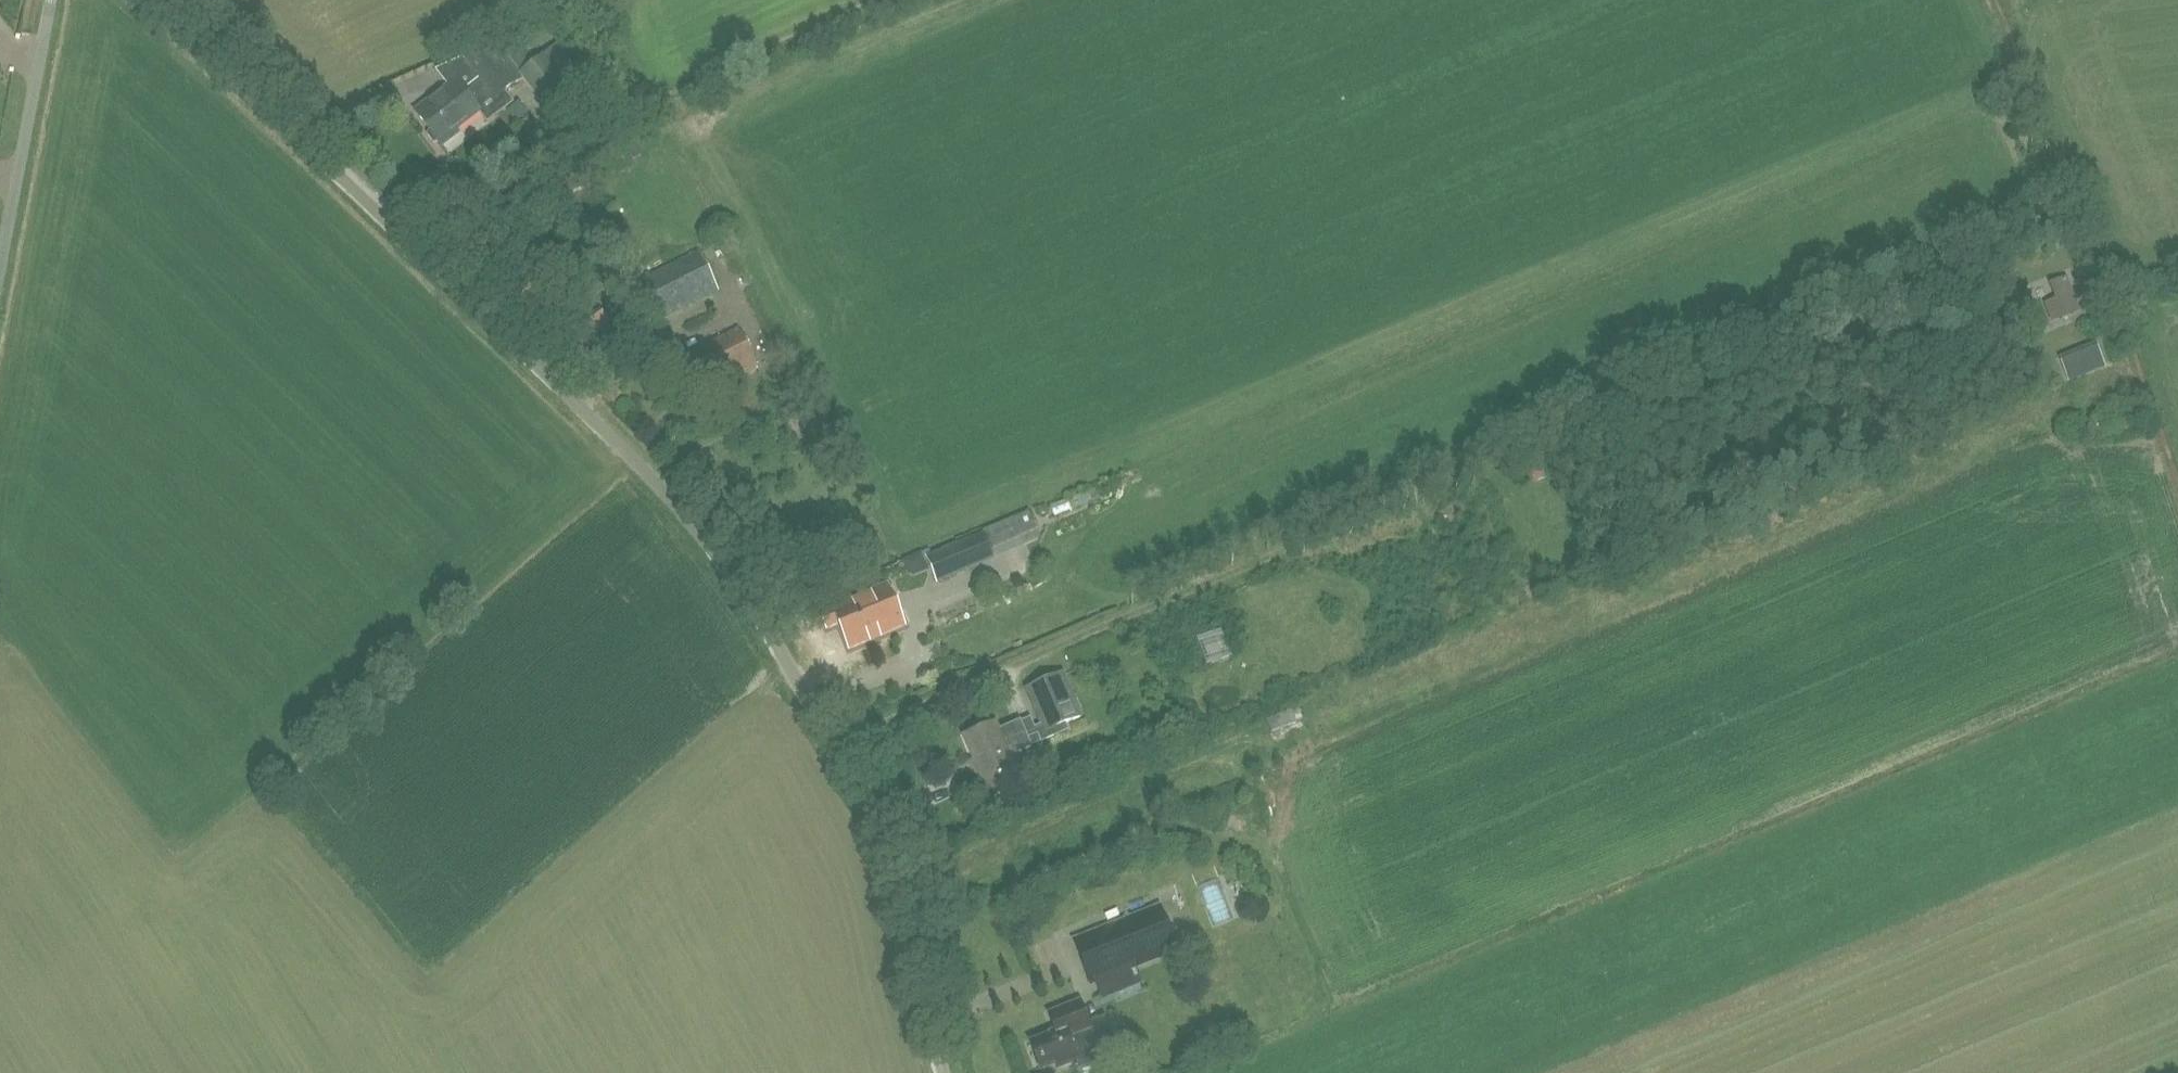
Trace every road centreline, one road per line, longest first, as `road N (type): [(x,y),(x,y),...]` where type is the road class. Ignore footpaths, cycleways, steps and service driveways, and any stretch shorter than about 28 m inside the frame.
road 1 (unclassified): [(941,1072),(891,863),(799,681),(705,543),(641,472),(150,0)]
road 2 (unclassified): [(0,264),(49,0)]

